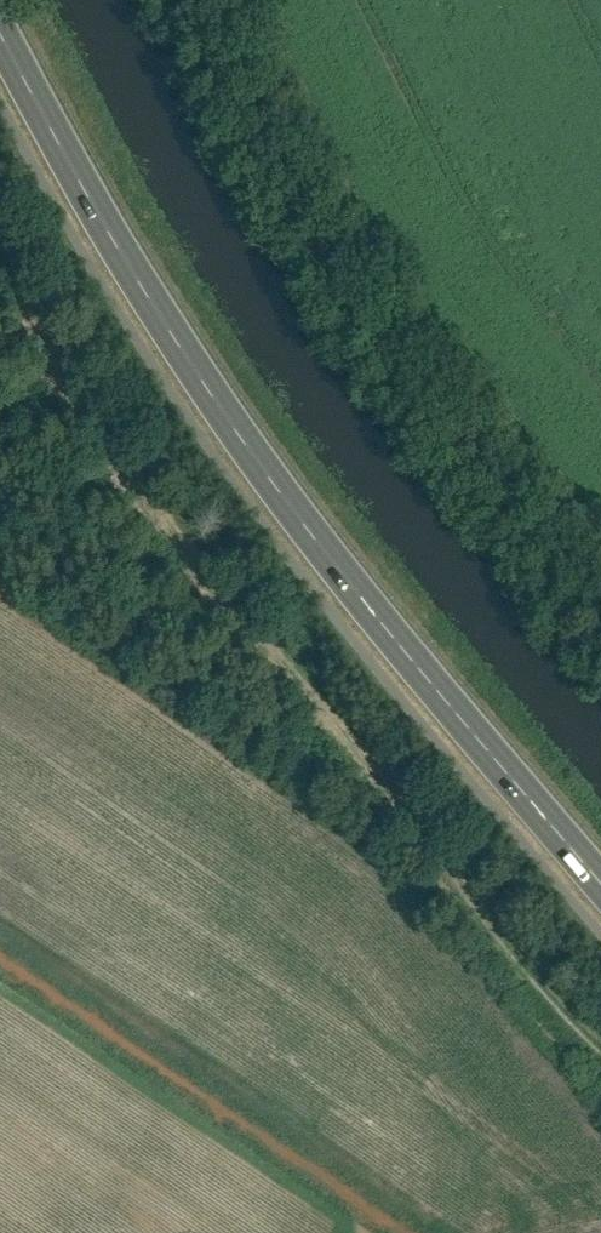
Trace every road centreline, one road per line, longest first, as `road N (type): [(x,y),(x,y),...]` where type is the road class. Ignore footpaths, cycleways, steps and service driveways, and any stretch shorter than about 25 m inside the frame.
road 1 (primary): [(0,30),(212,404),(600,888)]
road 2 (track): [(600,1049),(190,561),(0,255)]

